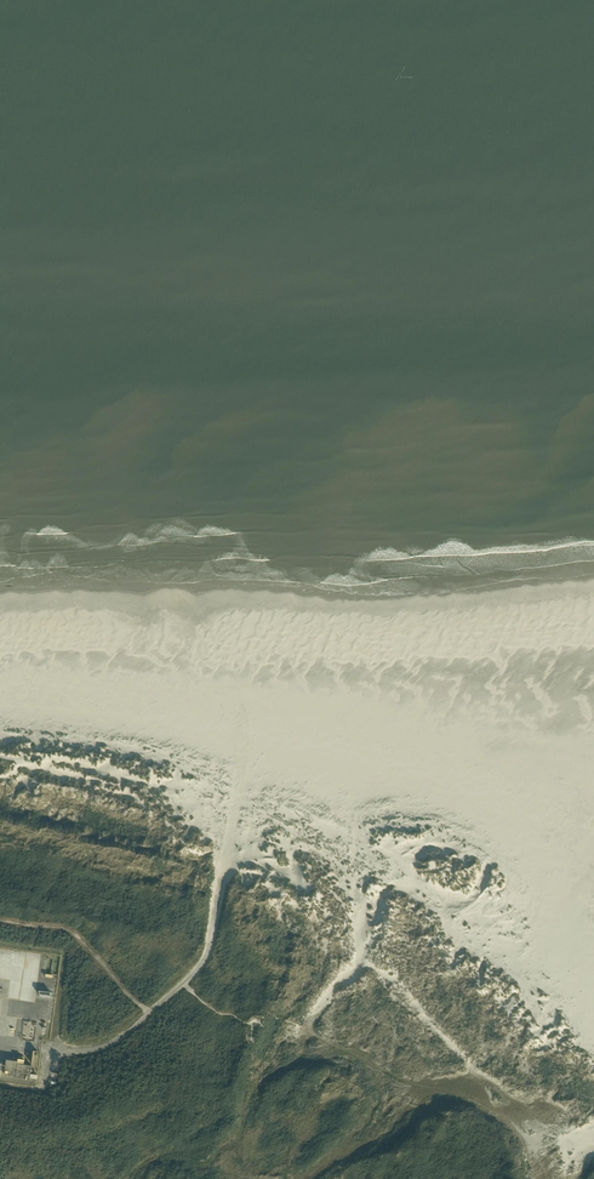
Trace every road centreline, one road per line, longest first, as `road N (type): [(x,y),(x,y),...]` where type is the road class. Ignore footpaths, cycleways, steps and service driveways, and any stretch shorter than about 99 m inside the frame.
road 1 (track): [(150,1012),(207,952),(225,848)]

